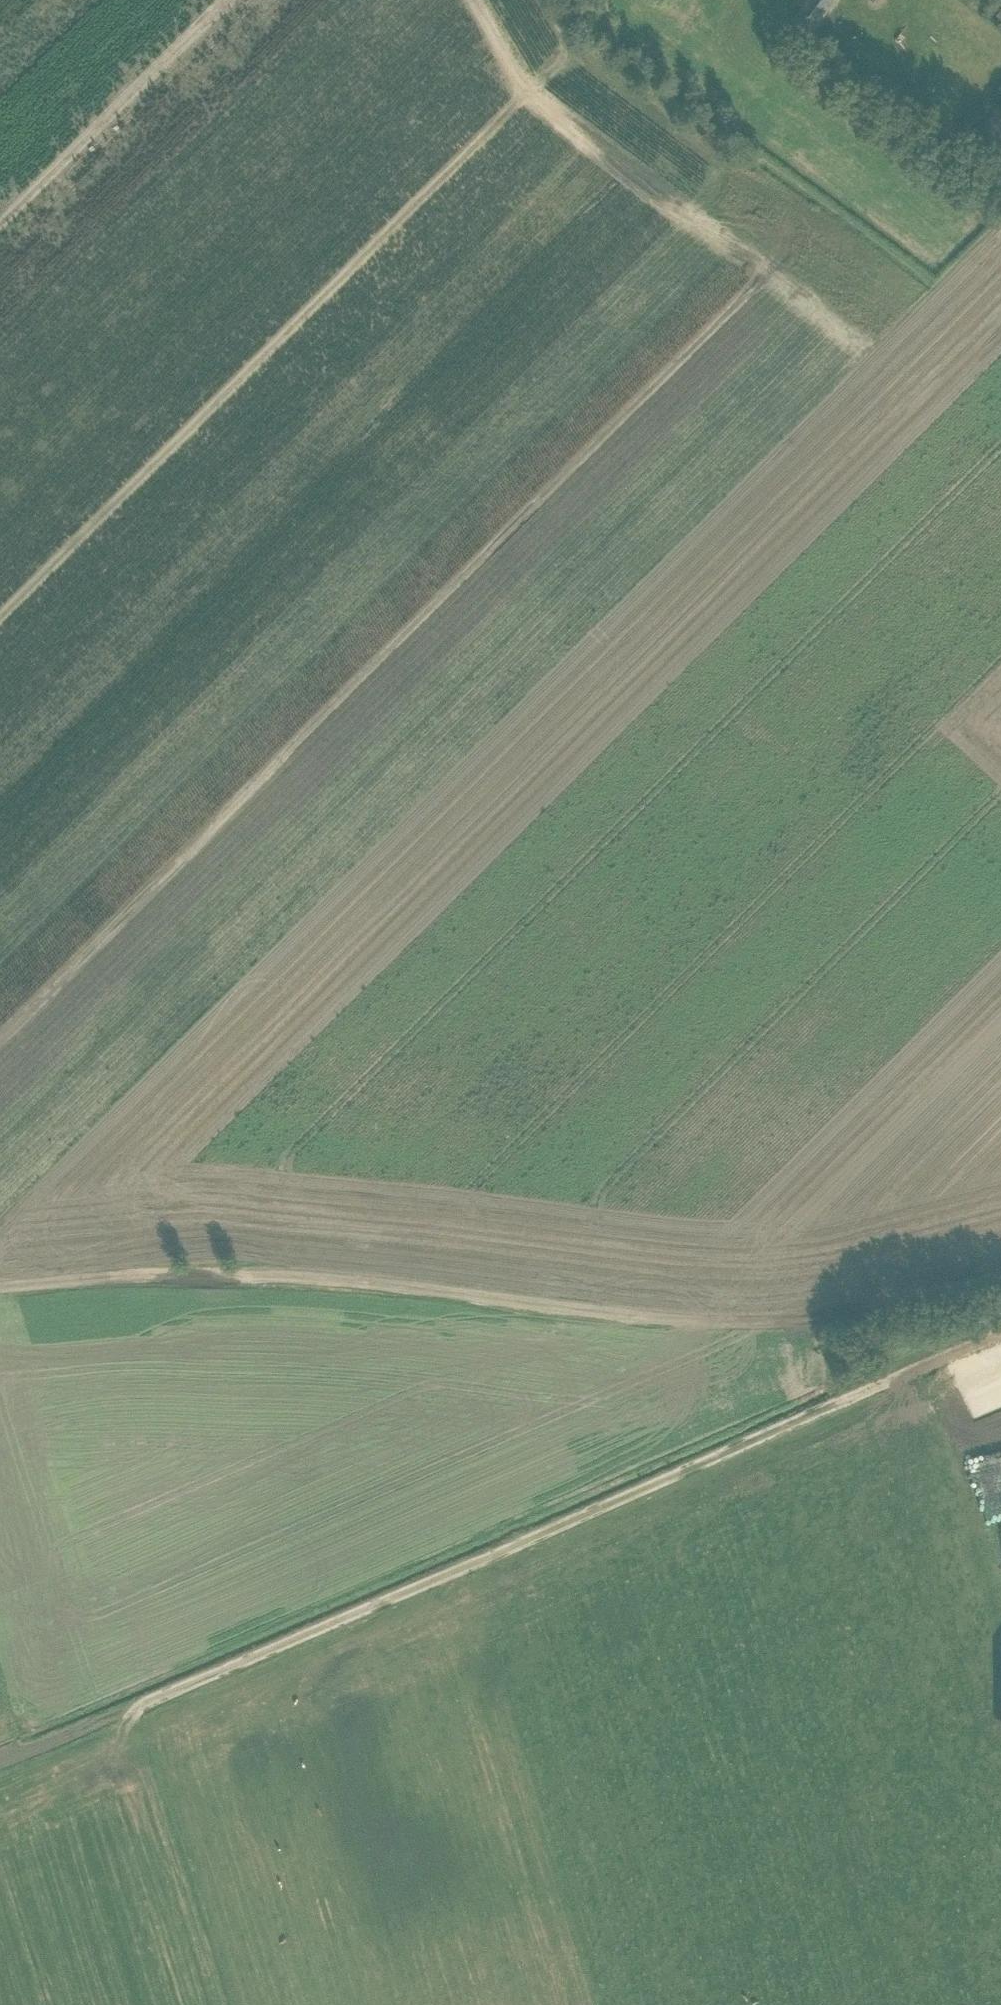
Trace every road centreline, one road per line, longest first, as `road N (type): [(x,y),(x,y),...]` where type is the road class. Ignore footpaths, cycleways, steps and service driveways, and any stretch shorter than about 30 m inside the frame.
road 1 (track): [(0,1288),(282,1270),(745,1320),(924,1308),(1000,1284)]

